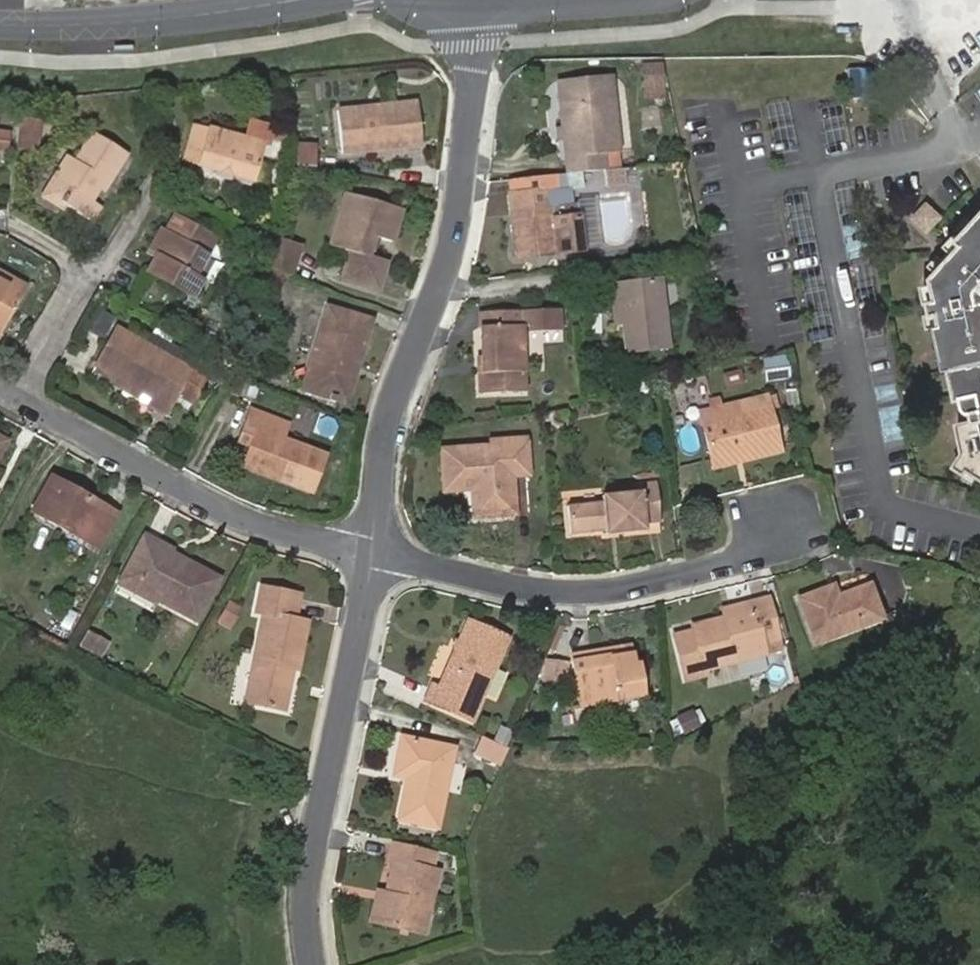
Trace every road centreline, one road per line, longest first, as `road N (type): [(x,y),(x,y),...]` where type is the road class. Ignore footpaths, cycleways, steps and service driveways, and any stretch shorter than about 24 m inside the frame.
road 1 (residential): [(474,15),(455,229),(389,410),(371,553)]
road 2 (residential): [(371,553),(539,591),(630,586),(744,555),(778,523)]
road 3 (residential): [(371,553),(309,861),(309,964)]
road 4 (residential): [(18,399),(227,514),(371,553)]
road 5 (tertiary): [(293,0),(134,21),(0,25)]
road 6 (tertiary): [(474,15),(666,0)]
road 7 (residential): [(18,399),(86,274)]

